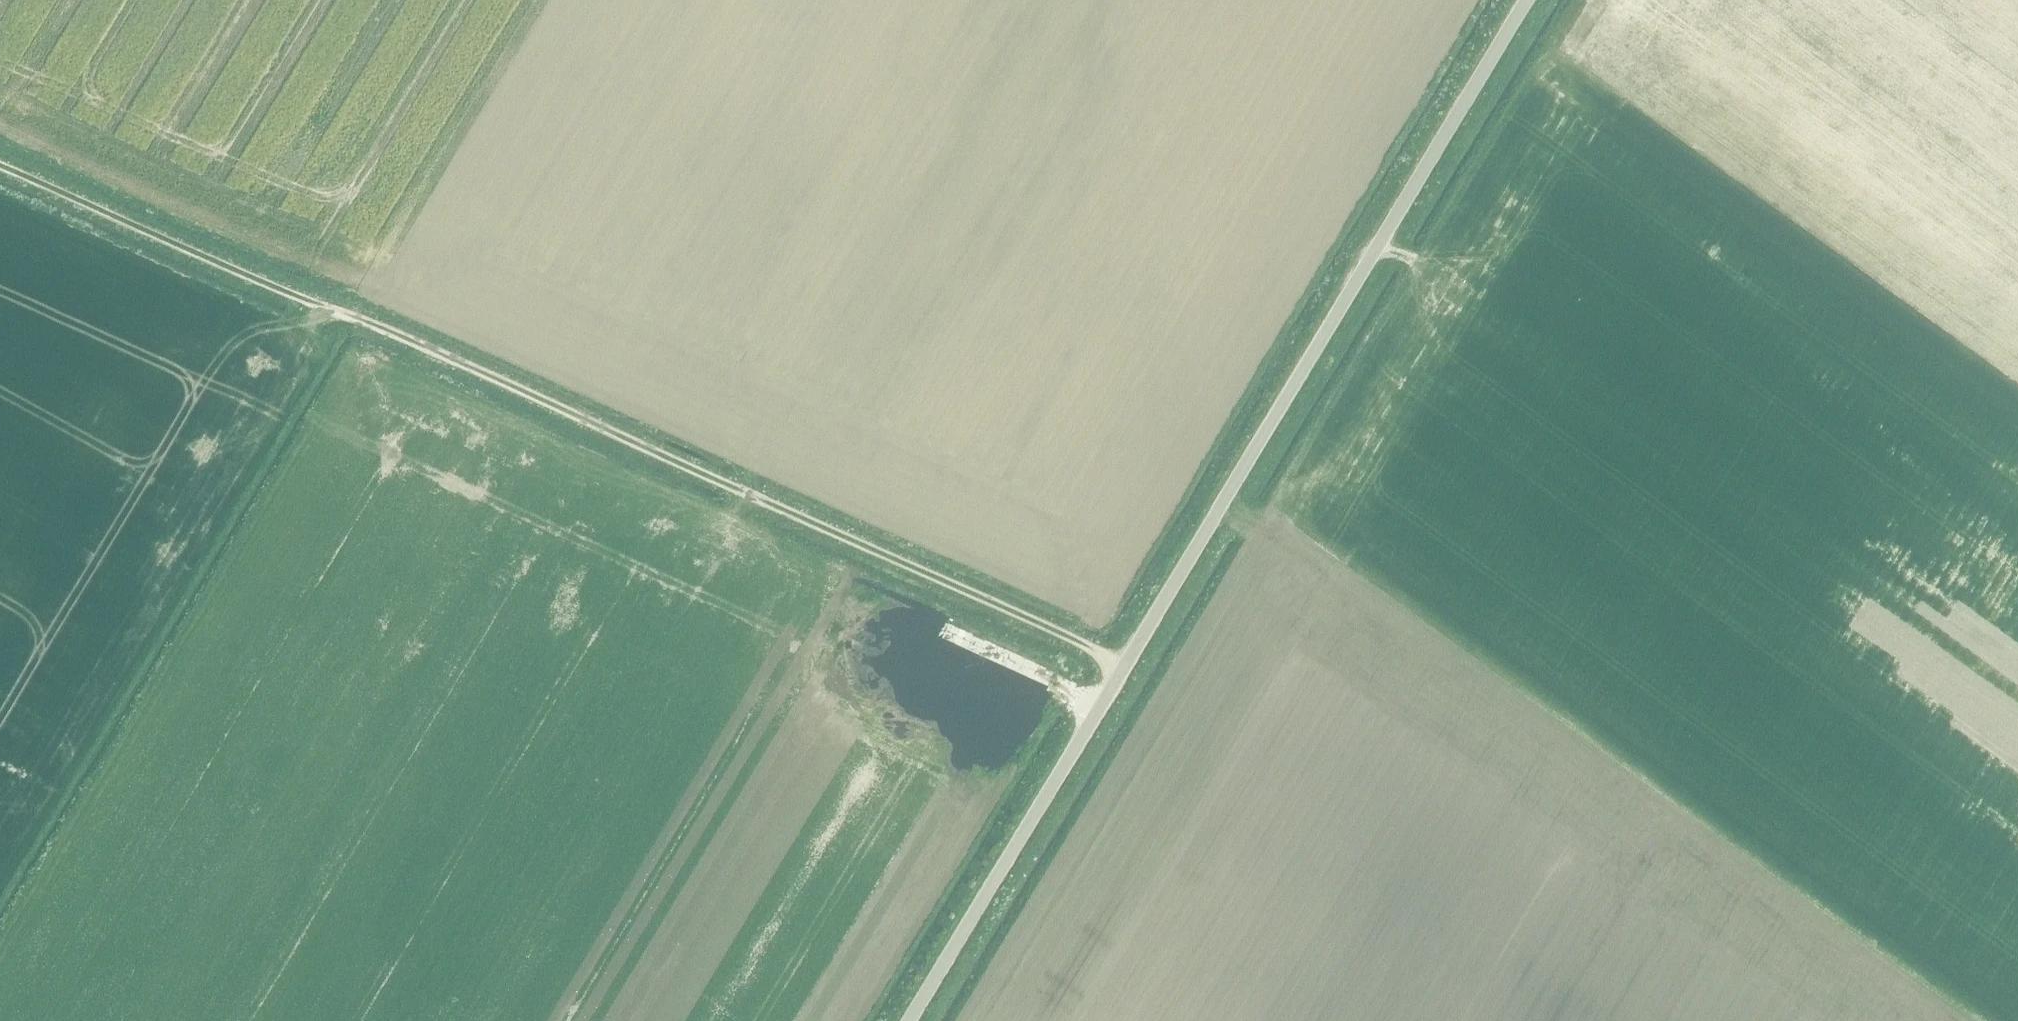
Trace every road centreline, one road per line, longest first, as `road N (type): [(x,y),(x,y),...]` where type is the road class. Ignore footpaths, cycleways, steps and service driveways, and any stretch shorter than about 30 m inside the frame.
road 1 (track): [(1121,666),(385,327),(0,165)]
road 2 (unclassified): [(906,1020),(1527,0)]

